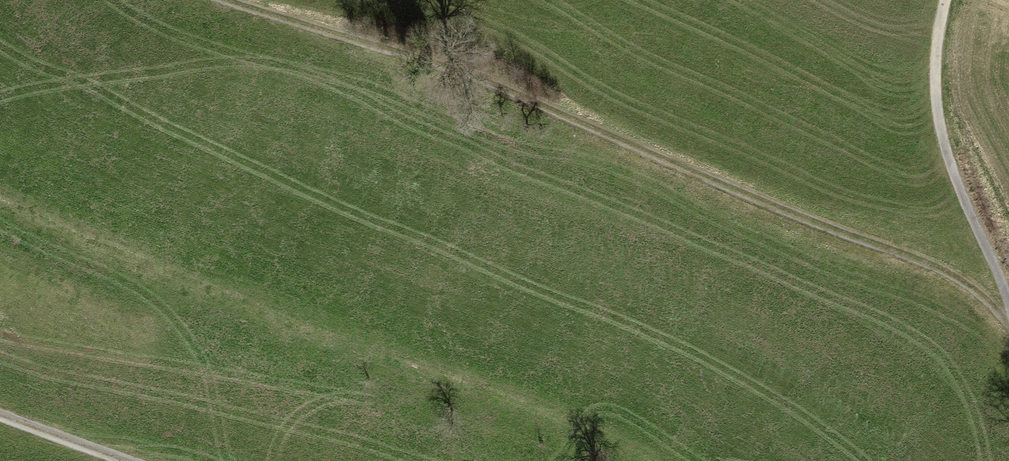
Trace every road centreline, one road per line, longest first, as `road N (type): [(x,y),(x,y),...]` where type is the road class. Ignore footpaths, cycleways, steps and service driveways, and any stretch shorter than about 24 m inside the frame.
road 1 (track): [(238,0),(396,48),(924,261),(1008,321)]
road 2 (track): [(947,0),(937,85),(947,154),(1008,306)]
road 3 (track): [(125,460),(0,416)]

